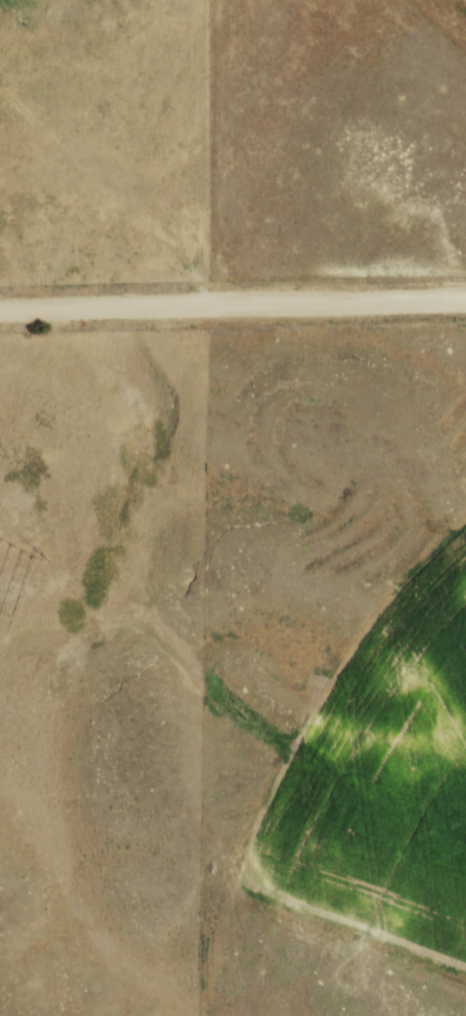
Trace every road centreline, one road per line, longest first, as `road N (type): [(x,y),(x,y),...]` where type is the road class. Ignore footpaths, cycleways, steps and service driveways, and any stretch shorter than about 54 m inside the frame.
road 1 (residential): [(0,316),(465,302)]

